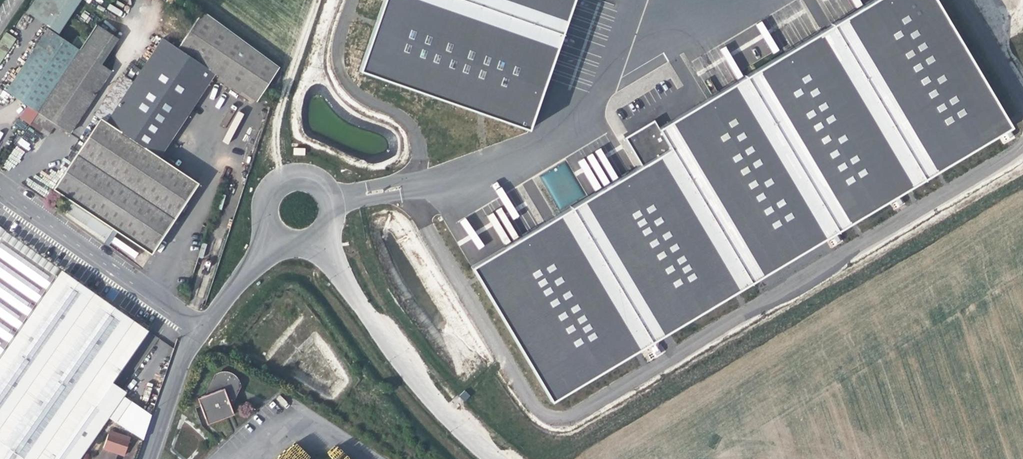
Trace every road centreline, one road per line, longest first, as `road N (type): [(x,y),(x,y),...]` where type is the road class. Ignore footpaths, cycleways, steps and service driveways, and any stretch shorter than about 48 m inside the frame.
road 1 (unclassified): [(491,458),(403,371),(320,240)]
road 2 (unclassified): [(0,186),(189,324)]
road 3 (track): [(280,178),(269,133),(317,0)]
road 4 (unclassified): [(320,240),(332,202),(301,175),(265,191),(259,211),(272,241)]
road 5 (unclassified): [(189,324),(146,458)]
road 6 (unclassified): [(272,241),(206,322),(189,324)]

